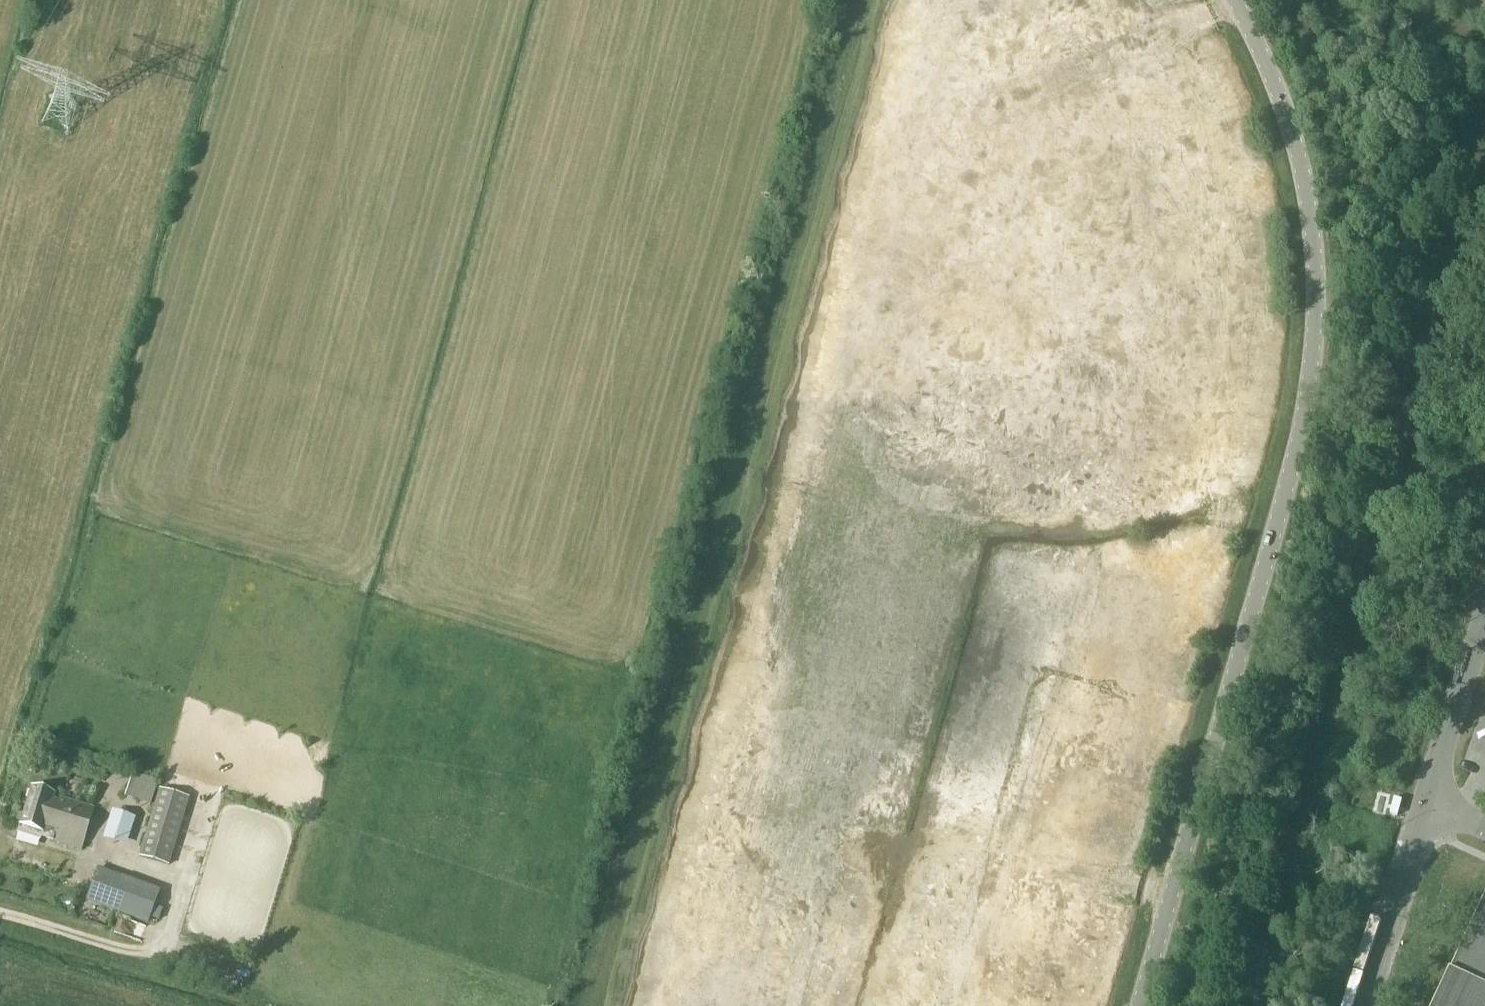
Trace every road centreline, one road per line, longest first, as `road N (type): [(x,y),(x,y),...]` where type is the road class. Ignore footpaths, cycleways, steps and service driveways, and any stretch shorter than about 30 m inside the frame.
road 1 (unclassified): [(1138,1005),(1307,404),(1315,312),(1311,195),(1277,95),(1232,0)]
road 2 (unclassified): [(1359,1005),(1424,801)]
road 3 (unclassified): [(1424,801),(1484,615)]

